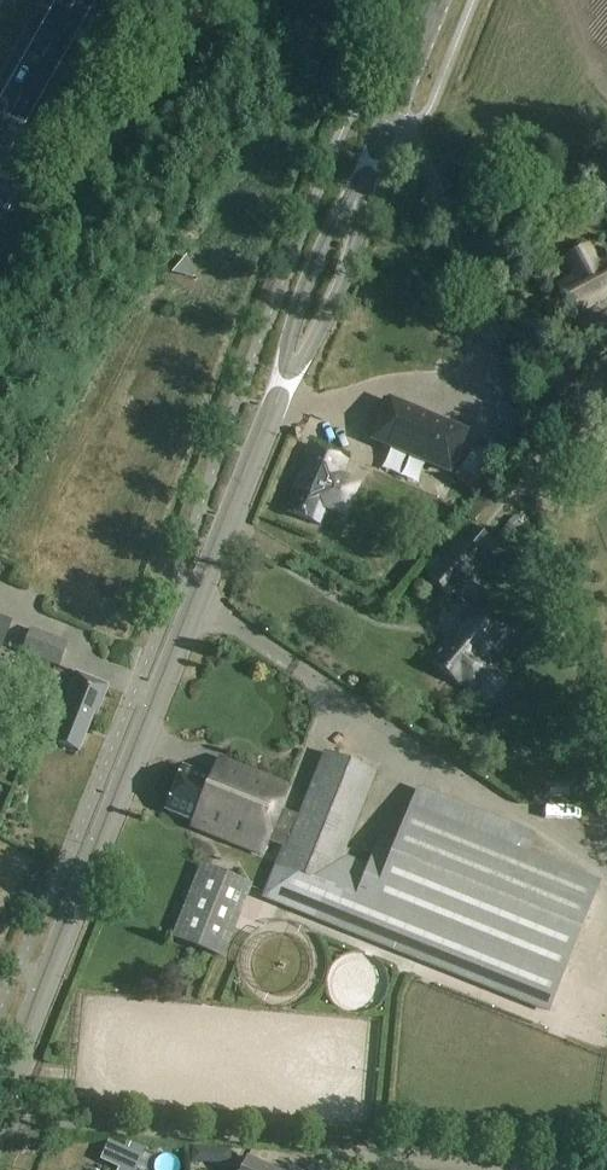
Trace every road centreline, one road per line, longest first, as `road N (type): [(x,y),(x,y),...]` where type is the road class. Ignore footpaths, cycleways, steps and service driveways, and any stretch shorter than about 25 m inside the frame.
road 1 (secondary): [(0,1095),(290,366)]
road 2 (residential): [(337,1169),(382,1154),(553,1169)]
road 3 (secondary): [(359,195),(436,0)]
road 4 (secondary): [(290,366),(305,356),(343,285),(362,212),(359,195)]
road 5 (secondary): [(359,195),(344,207),(306,285),(287,348),(290,366)]
road 6 (motorway): [(0,134),(81,0)]

